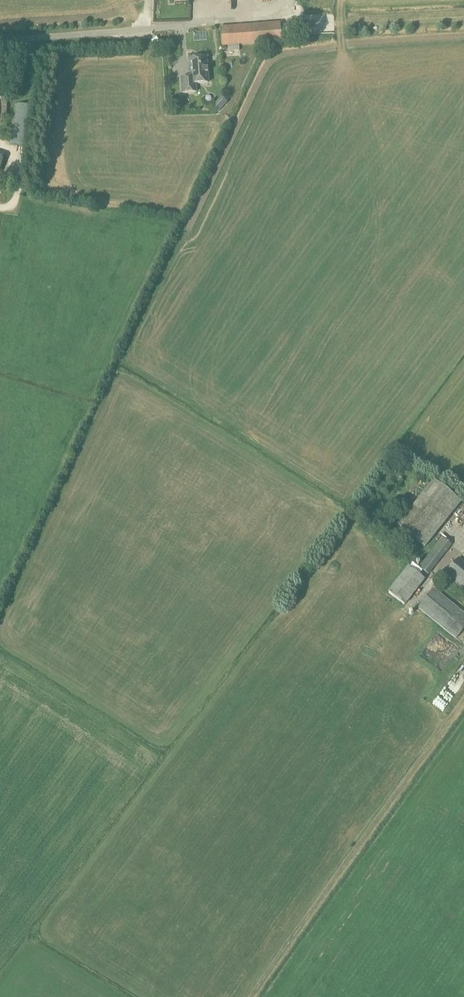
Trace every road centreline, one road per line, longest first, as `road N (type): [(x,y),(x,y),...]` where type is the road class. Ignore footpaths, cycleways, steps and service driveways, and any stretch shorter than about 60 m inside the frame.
road 1 (unclassified): [(220,22),(0,39)]

